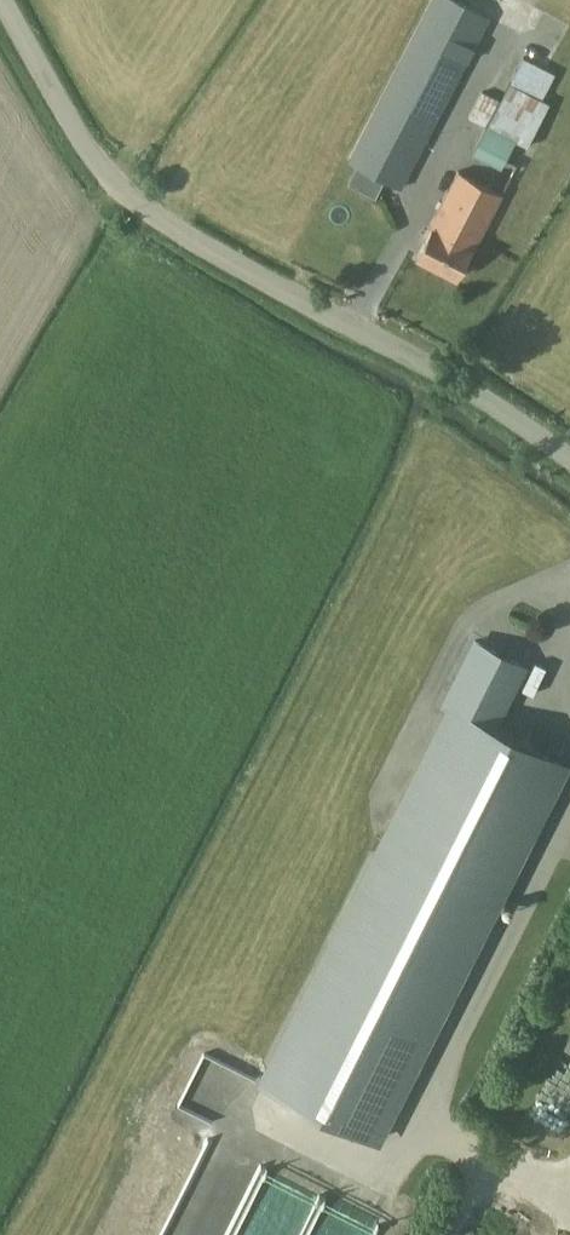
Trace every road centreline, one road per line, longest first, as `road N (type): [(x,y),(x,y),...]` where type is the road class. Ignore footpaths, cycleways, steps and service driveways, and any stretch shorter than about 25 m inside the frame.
road 1 (unclassified): [(569,460),(451,378),(140,204),(74,127),(3,0)]

